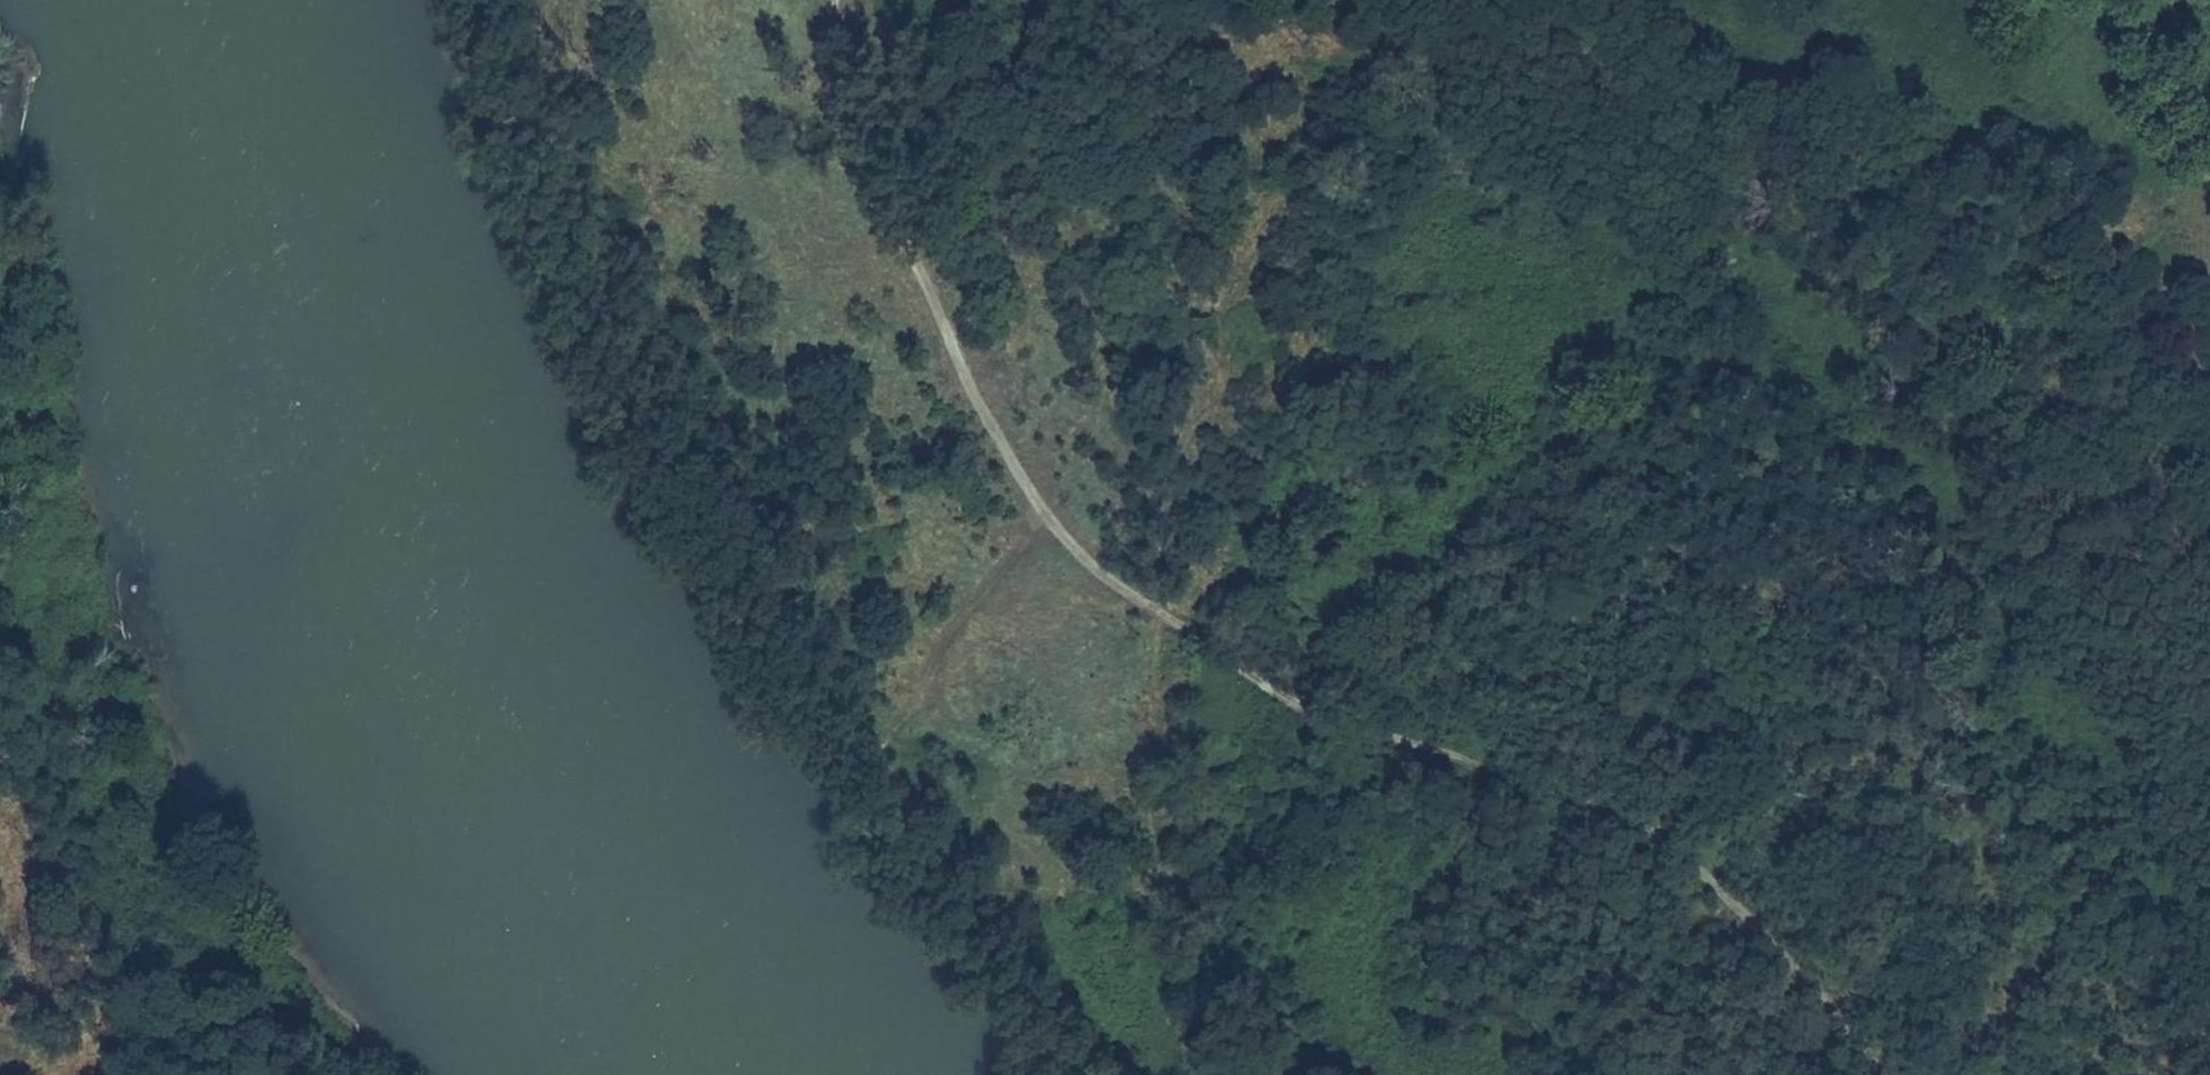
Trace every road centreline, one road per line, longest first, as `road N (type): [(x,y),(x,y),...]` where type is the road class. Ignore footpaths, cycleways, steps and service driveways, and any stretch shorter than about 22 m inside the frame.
road 1 (track): [(839,0),(837,23),(925,263),(1033,486),(1127,586),(1298,700),(1579,792),(1698,861),(1826,983),(1901,1074)]

